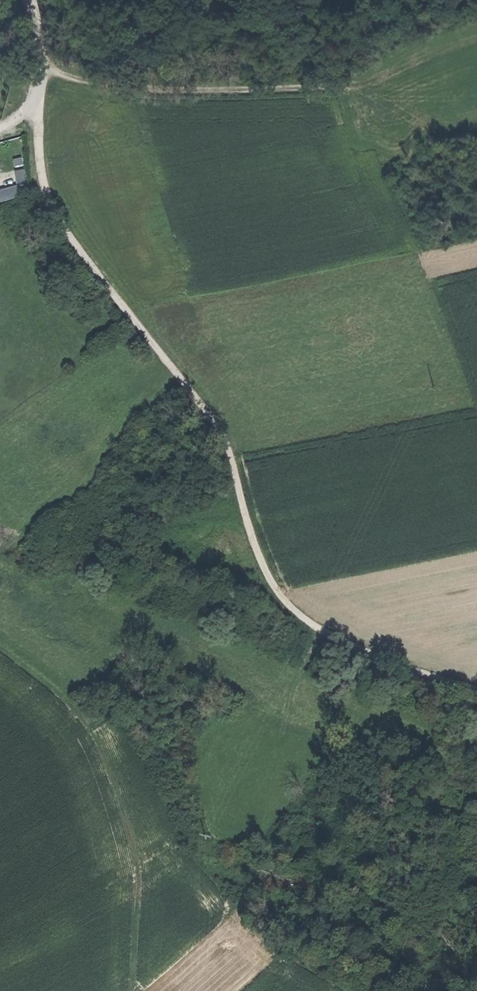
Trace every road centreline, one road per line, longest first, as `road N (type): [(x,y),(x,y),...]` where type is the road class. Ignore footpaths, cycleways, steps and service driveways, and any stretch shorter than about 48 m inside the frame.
road 1 (track): [(476,689),(323,633),(284,598),(253,545),(233,453),(213,416),(60,221),(36,143),(41,71)]
road 2 (track): [(41,71),(108,85),(364,88),(476,40)]
road 3 (track): [(131,990),(136,848),(105,755),(68,695),(0,640)]

